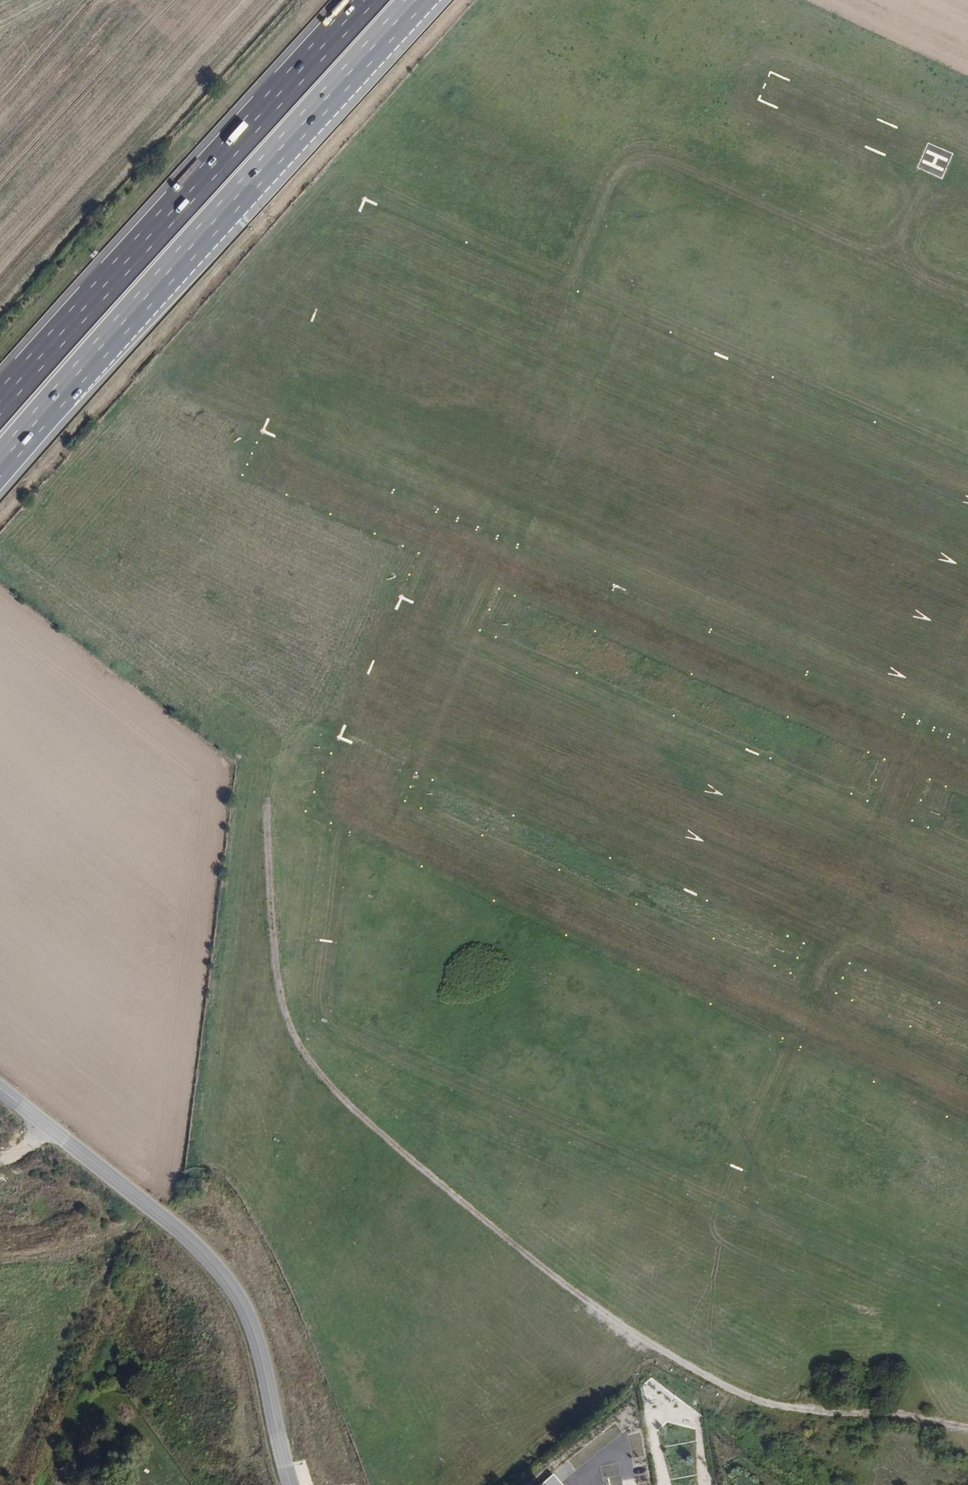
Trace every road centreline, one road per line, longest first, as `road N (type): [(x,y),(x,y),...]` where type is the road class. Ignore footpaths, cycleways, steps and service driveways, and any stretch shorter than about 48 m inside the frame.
road 1 (motorway): [(0,465),(422,0)]
road 2 (motorway): [(365,0),(0,403)]
road 3 (residential): [(290,1484),(263,1360),(233,1289),(196,1245),(0,1087)]

